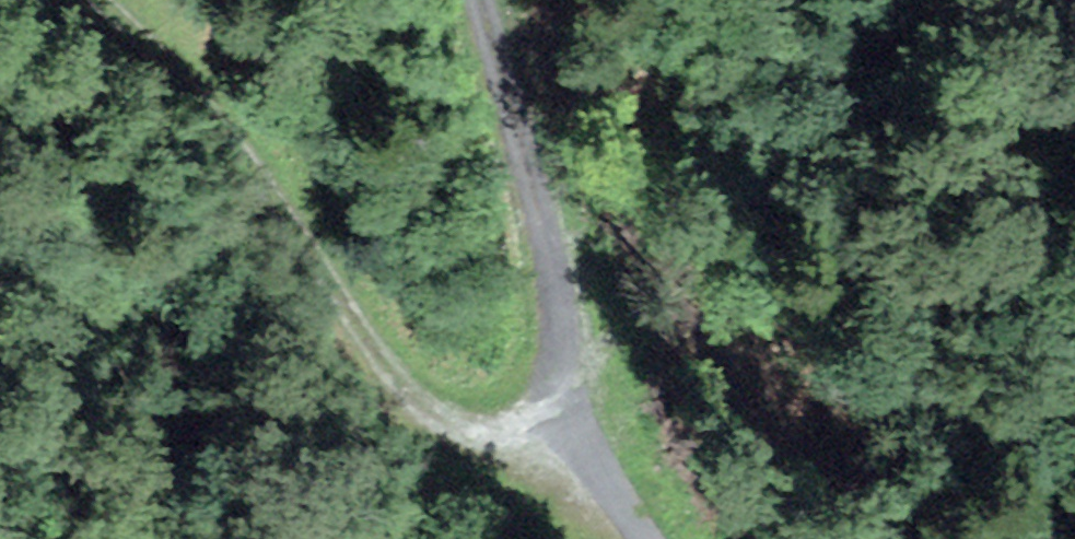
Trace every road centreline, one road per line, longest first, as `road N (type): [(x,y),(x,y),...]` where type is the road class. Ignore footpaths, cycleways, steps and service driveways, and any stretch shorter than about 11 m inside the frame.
road 1 (track): [(643,538),(413,395),(261,160),(78,0)]
road 2 (track): [(438,0),(479,188),(680,538)]

